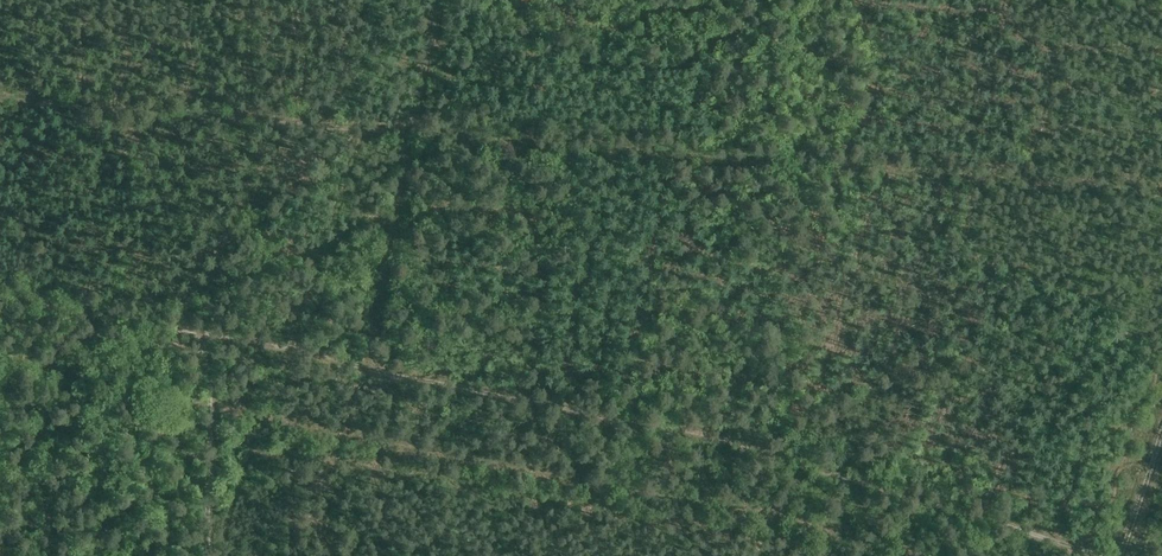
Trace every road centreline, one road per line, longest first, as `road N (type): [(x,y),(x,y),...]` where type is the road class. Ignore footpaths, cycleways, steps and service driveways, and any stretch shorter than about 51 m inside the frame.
road 1 (track): [(204,336),(712,436),(1099,555)]
road 2 (track): [(439,0),(414,113),(397,130),(0,101)]
road 3 (track): [(0,294),(204,336)]
road 4 (track): [(1161,428),(1120,555)]

